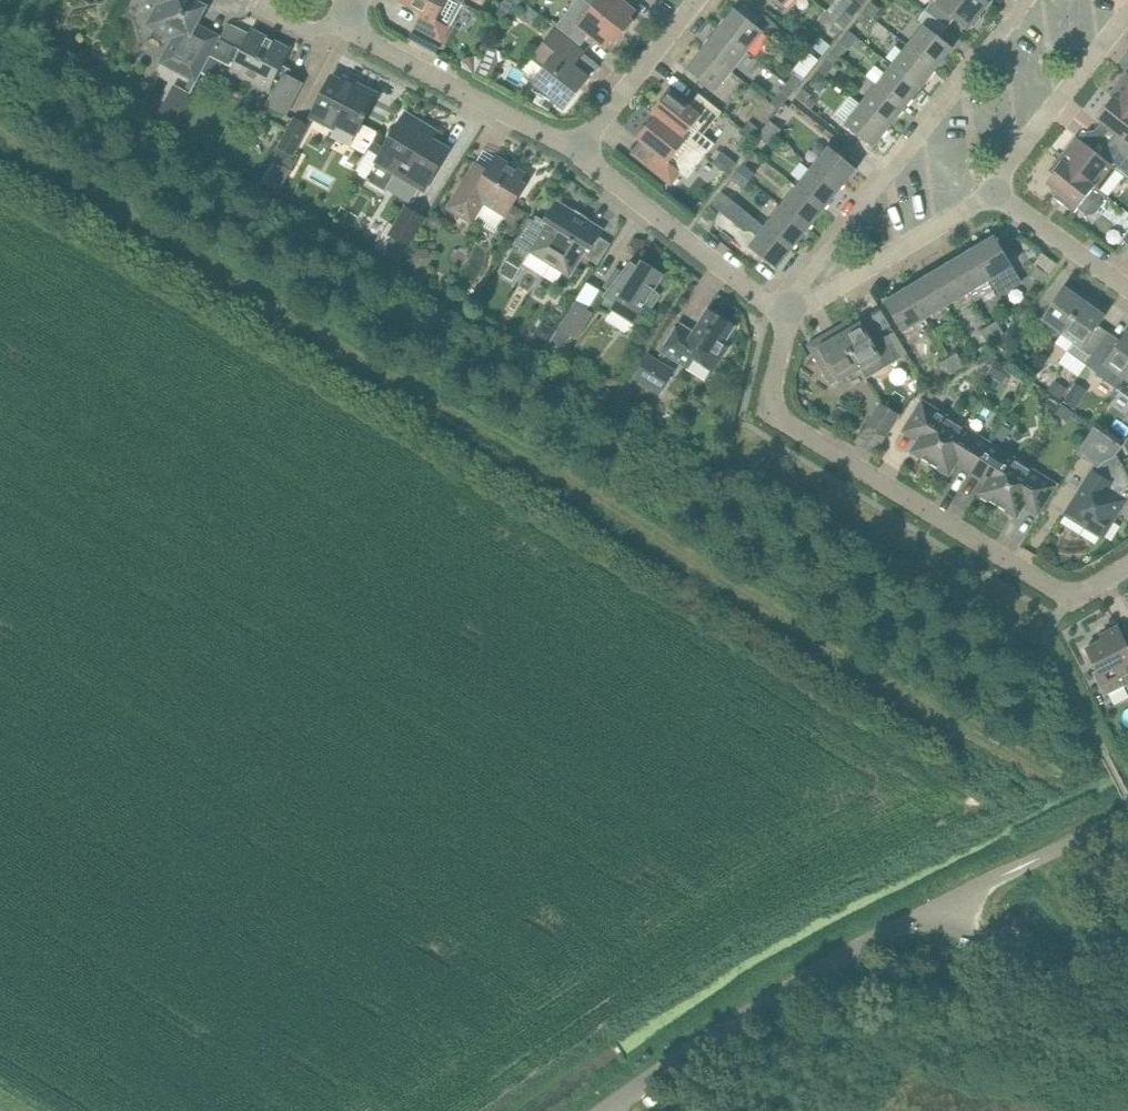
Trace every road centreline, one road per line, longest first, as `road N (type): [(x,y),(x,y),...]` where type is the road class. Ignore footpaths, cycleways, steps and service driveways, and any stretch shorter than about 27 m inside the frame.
road 1 (residential): [(1127,575),(1065,603),(786,422),(772,404),(771,385),(788,313)]
road 2 (residential): [(788,313),(1034,0)]
road 3 (unclassified): [(607,1110),(780,992),(943,901)]
road 4 (residential): [(788,313),(577,149)]
road 5 (residential): [(577,149),(346,33)]
road 6 (residential): [(788,313),(993,192)]
road 7 (residential): [(993,192),(1127,18)]
road 8 (unclassified): [(1127,987),(1028,972),(981,942),(943,901)]
road 9 (residential): [(577,149),(699,0)]
road 10 (residential): [(1127,292),(993,192)]

